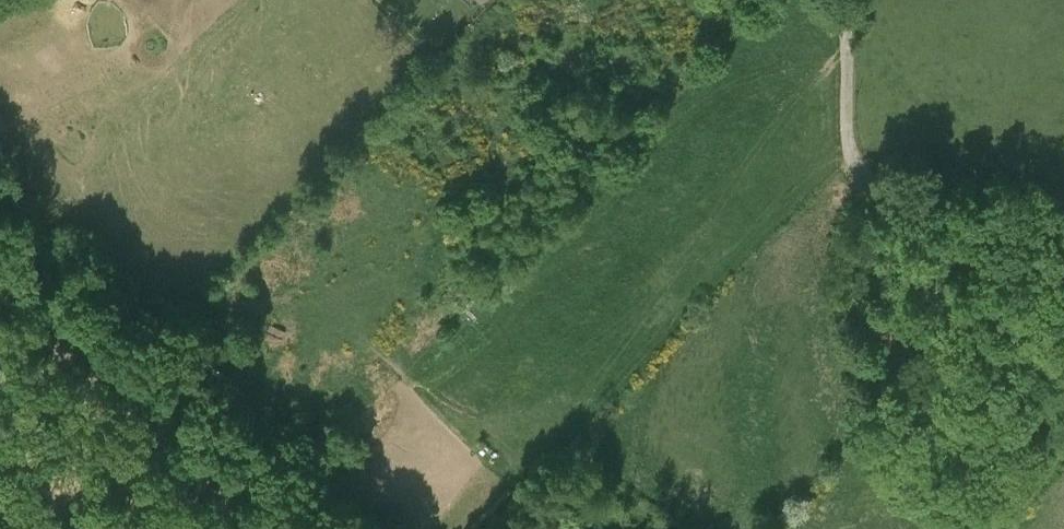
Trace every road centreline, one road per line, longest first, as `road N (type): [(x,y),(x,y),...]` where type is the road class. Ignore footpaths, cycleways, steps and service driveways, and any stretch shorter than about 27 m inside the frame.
road 1 (track): [(0,298),(64,367),(186,468),(245,528)]

